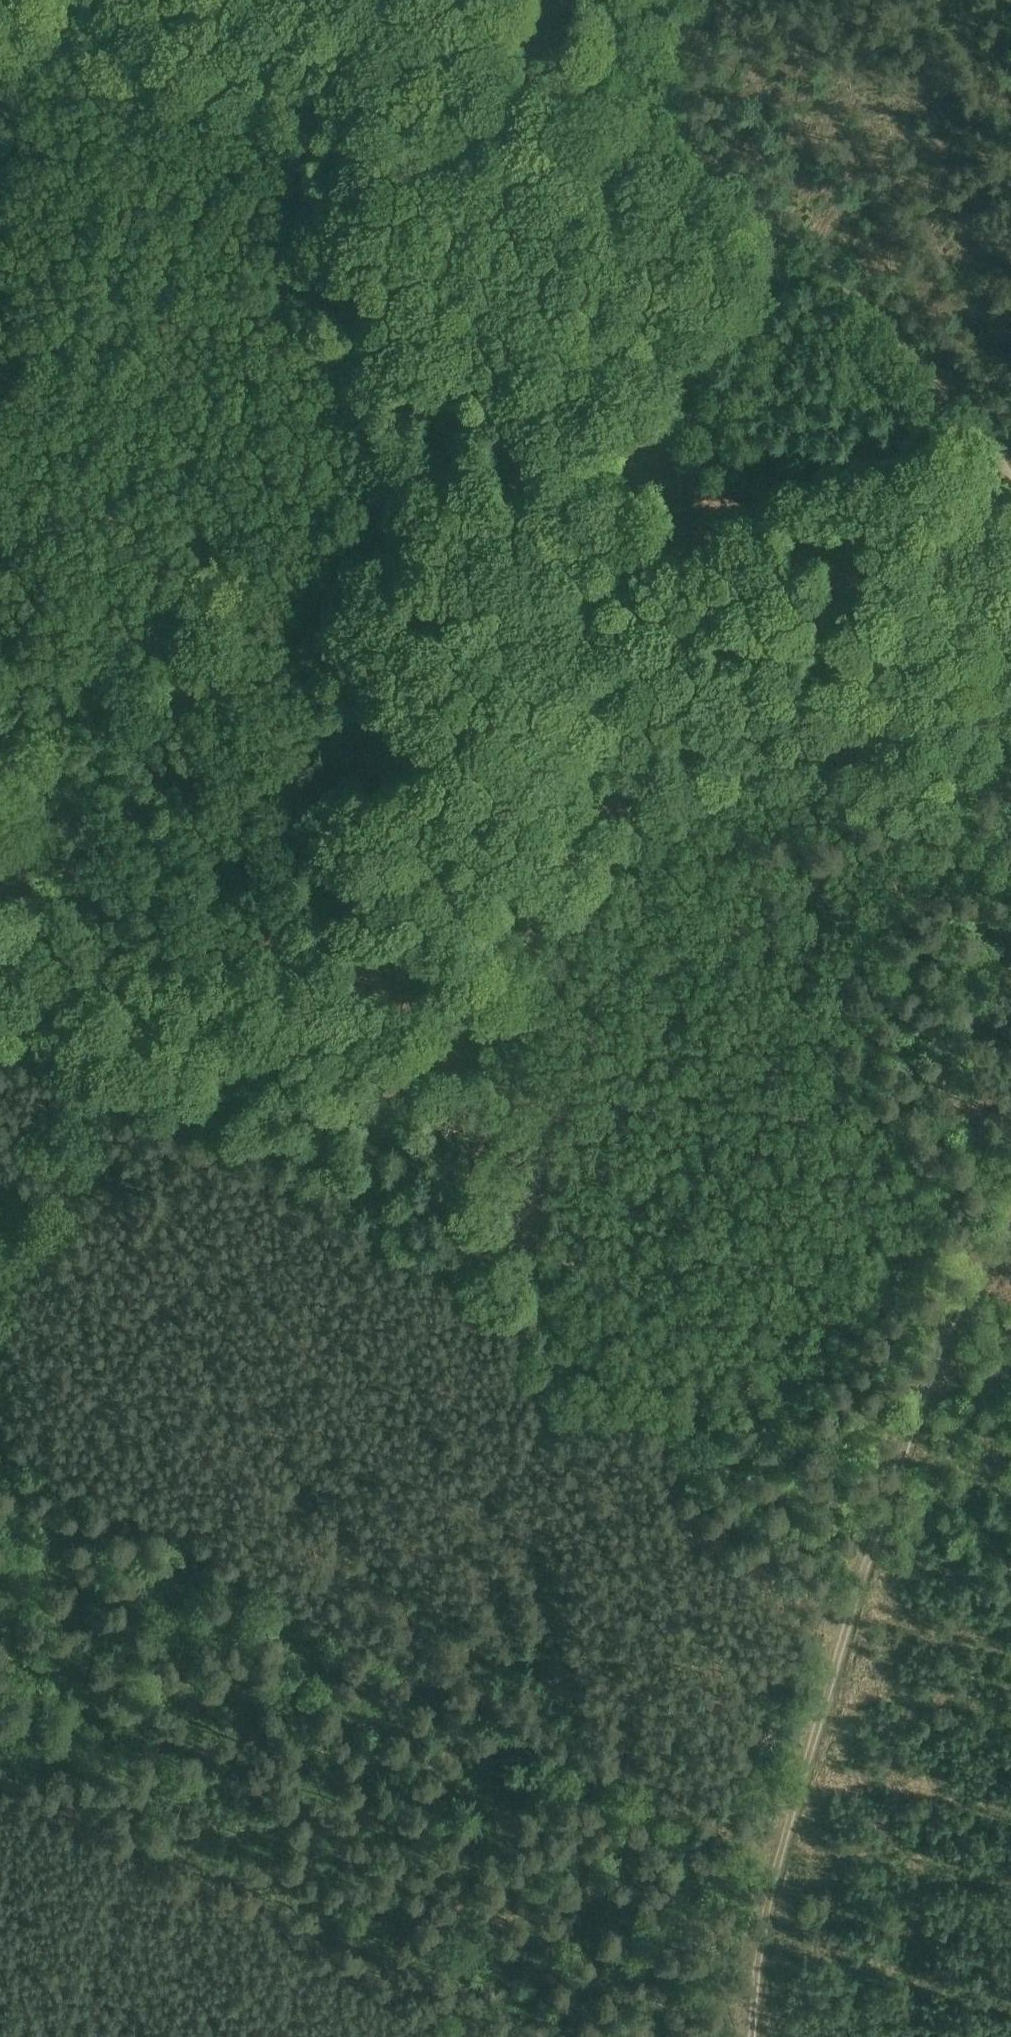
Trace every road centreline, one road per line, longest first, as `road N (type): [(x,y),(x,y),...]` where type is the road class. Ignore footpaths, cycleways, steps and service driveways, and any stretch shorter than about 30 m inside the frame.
road 1 (track): [(1010,1227),(937,1349),(888,1487),(779,1844),(754,2036)]
road 2 (track): [(0,41),(52,36),(157,52),(278,40),(460,38),(550,8),(609,8)]
road 3 (track): [(609,8),(676,117),(946,383),(1010,465)]

